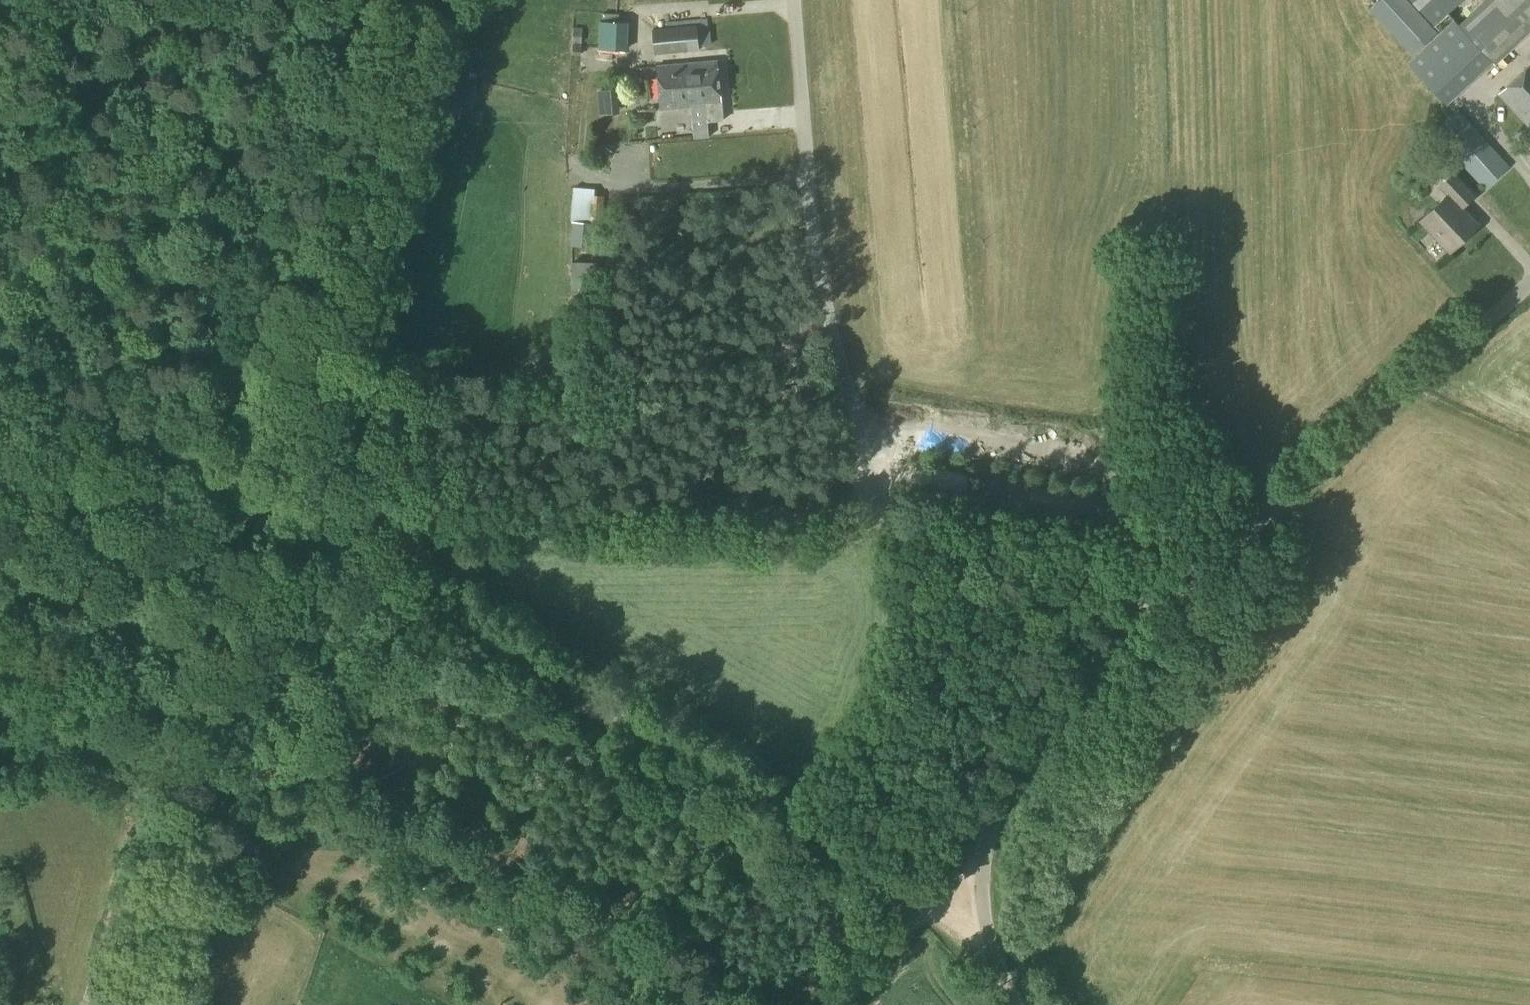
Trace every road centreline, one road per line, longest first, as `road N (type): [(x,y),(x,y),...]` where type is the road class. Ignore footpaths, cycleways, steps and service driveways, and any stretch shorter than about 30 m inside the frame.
road 1 (unclassified): [(1018,1004),(987,945),(980,873),(1010,784),(1037,744),(1136,626),(1529,285)]
road 2 (track): [(931,906),(280,518)]
road 3 (track): [(280,518),(627,513),(886,526)]
road 4 (track): [(280,518),(420,0)]
road 5 (track): [(886,526),(809,211),(793,0)]
road 6 (track): [(136,1004),(274,527)]
road 7 (track): [(114,444),(72,230),(0,2)]
road 8 (track): [(280,518),(114,432),(61,412),(0,410)]
road 9 (track): [(1170,597),(886,526)]
road 10 (track): [(839,1004),(931,906)]

